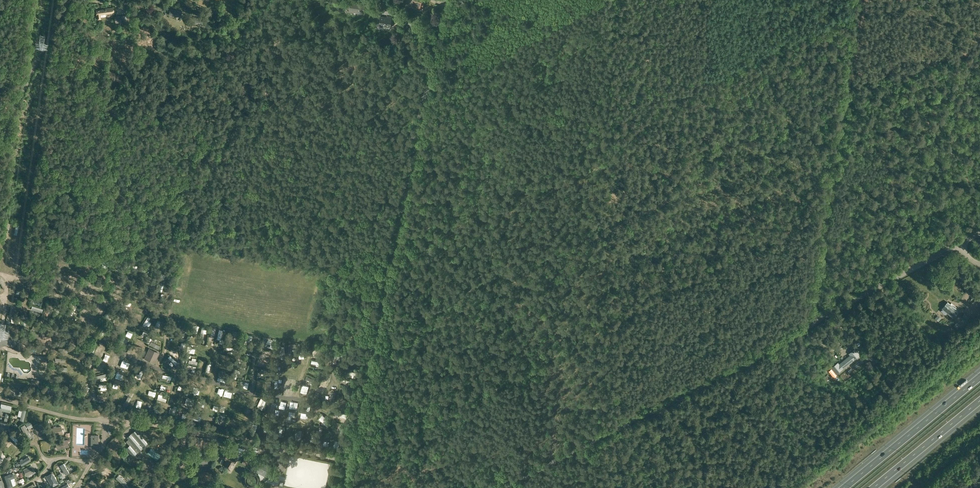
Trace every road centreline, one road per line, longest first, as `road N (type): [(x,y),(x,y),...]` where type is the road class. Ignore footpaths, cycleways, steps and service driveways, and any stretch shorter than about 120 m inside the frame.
road 1 (unclassified): [(506,487),(958,245)]
road 2 (unclassified): [(343,487),(442,0)]
road 3 (track): [(872,0),(861,64),(866,75),(979,50)]
road 4 (motorway): [(979,374),(841,487)]
road 5 (unclassified): [(0,132),(67,0)]
road 6 (motorway): [(877,487),(979,402)]

